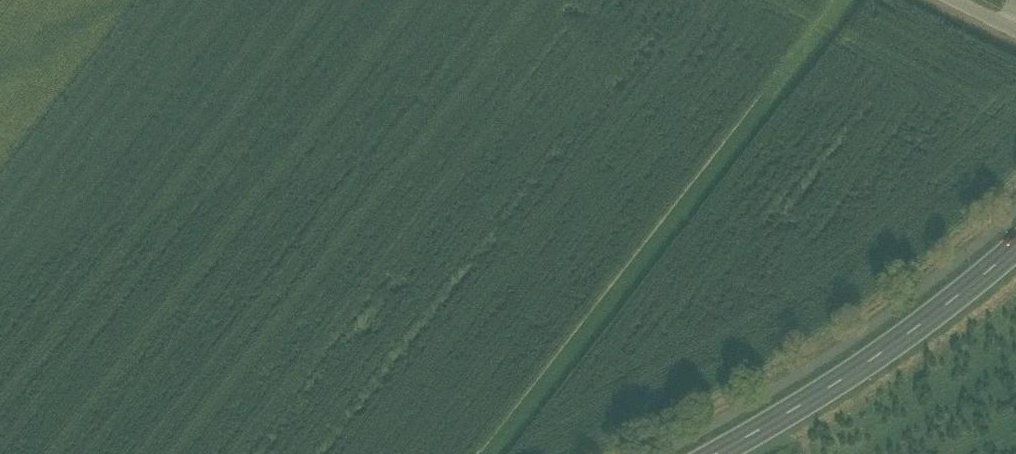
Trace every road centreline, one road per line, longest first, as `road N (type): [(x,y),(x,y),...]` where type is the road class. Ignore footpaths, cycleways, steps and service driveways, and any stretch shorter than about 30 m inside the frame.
road 1 (secondary): [(717,453),(844,380),(1015,249)]

